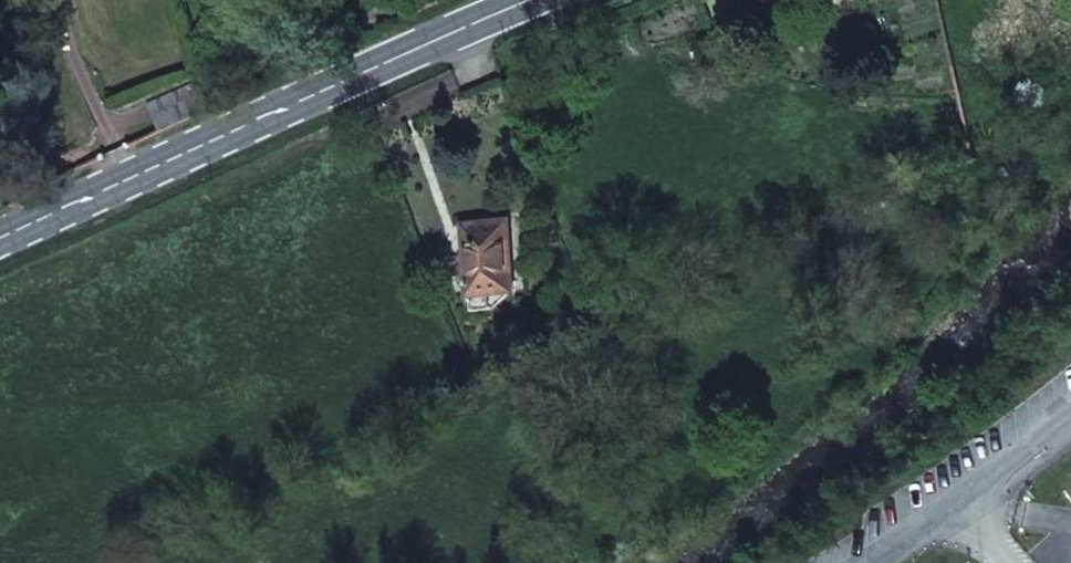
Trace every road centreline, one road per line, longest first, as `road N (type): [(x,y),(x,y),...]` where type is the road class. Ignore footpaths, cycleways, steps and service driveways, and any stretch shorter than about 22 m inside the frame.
road 1 (primary): [(0,237),(526,0)]
road 2 (unclassified): [(955,509),(1070,416)]

